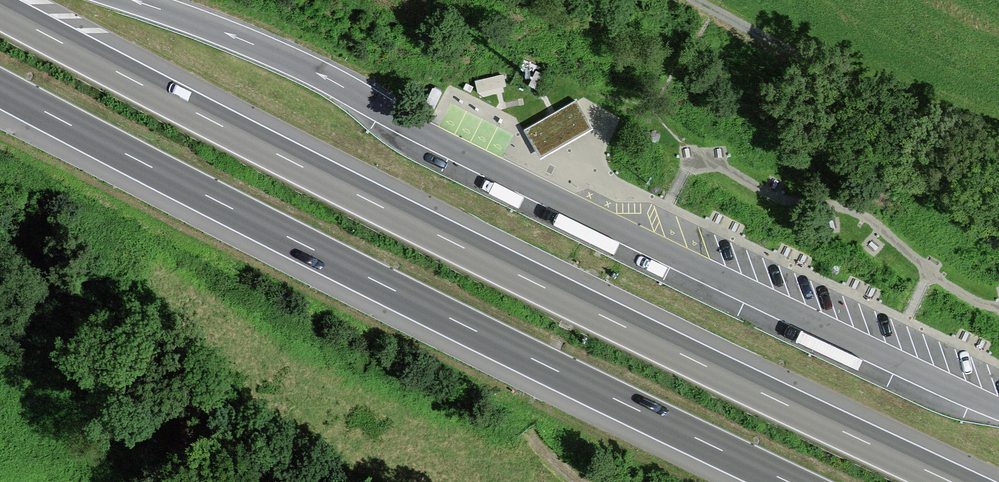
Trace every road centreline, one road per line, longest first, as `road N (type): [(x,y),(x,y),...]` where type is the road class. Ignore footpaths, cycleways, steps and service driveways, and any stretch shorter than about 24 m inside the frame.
road 1 (motorway): [(948,481),(355,198),(0,14)]
road 2 (motorway): [(0,87),(339,268),(781,481)]
road 3 (track): [(699,0),(998,167)]
road 4 (motorway): [(366,102),(300,66),(133,0)]

